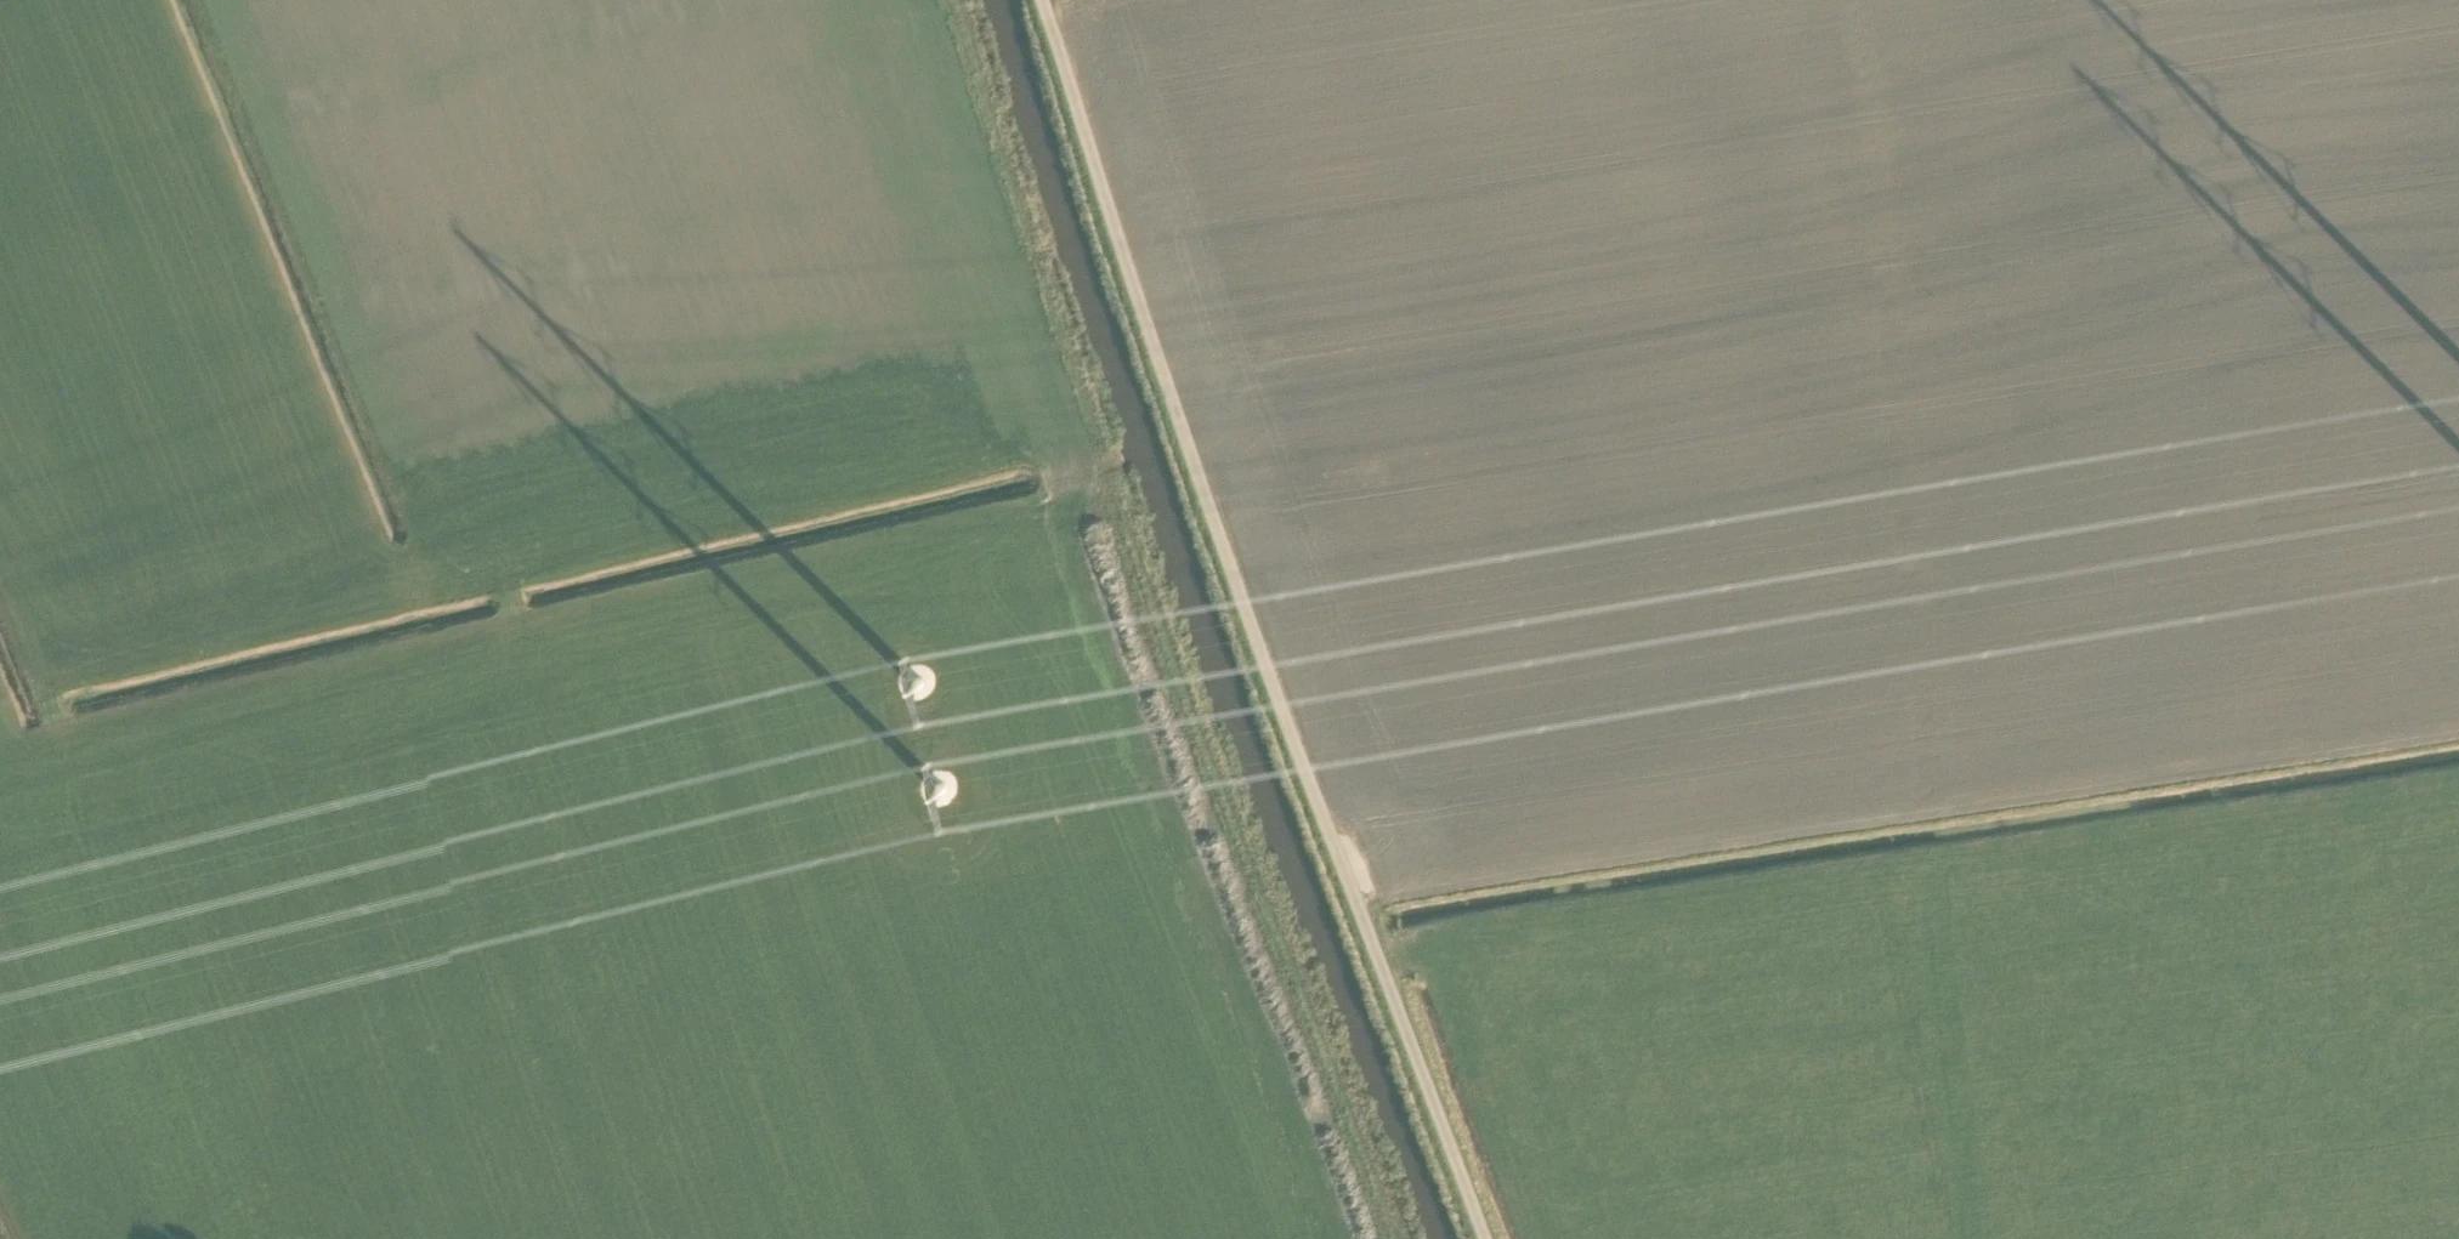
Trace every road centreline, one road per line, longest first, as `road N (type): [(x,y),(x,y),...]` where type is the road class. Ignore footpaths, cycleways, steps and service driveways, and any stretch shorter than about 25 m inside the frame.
road 1 (unclassified): [(1482,1238),(1220,540),(1039,0)]

